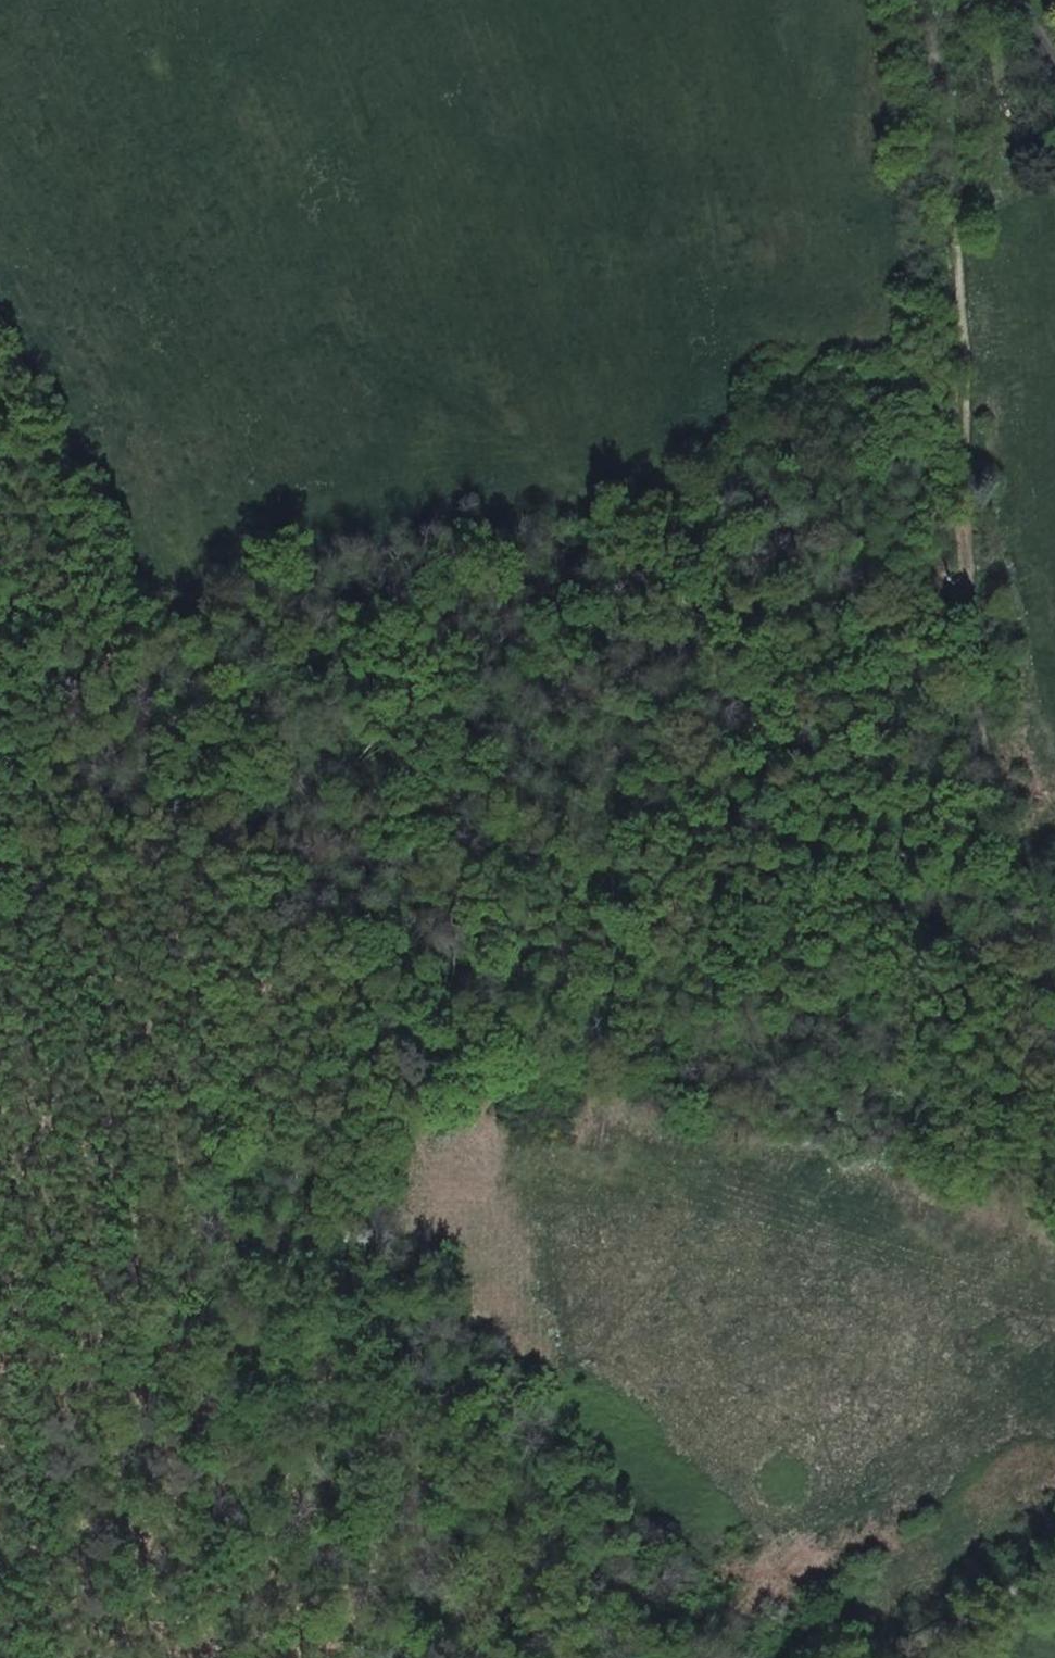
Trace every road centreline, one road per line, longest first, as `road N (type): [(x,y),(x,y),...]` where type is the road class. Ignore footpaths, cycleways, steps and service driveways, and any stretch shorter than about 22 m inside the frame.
road 1 (track): [(1054,905),(978,744),(943,156),(921,0)]
road 2 (track): [(1054,1532),(856,1657)]

